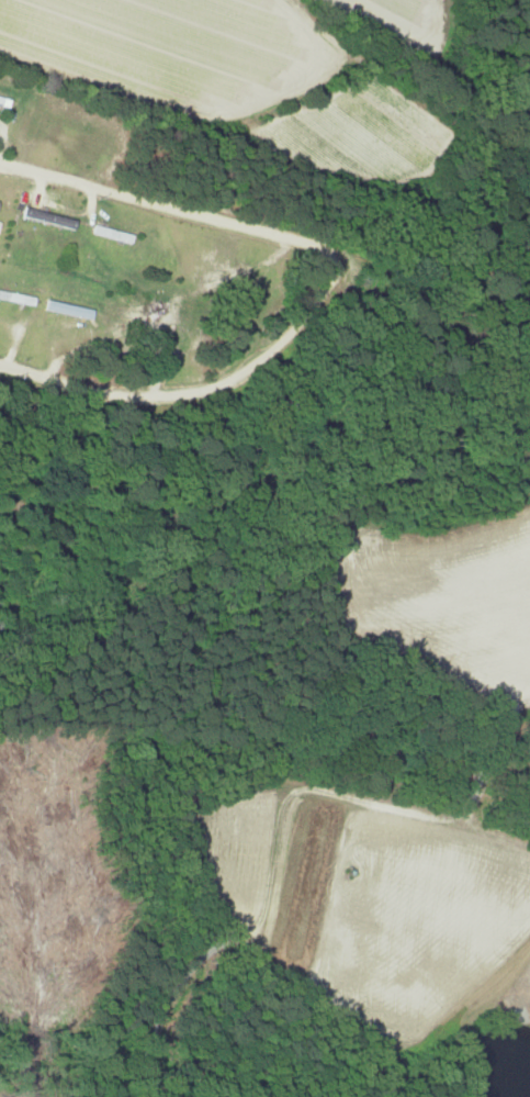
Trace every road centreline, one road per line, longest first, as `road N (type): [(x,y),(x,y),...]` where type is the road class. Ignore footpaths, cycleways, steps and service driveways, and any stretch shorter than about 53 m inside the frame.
road 1 (residential): [(0,368),(165,395),(191,362),(194,329),(165,203),(0,170)]

